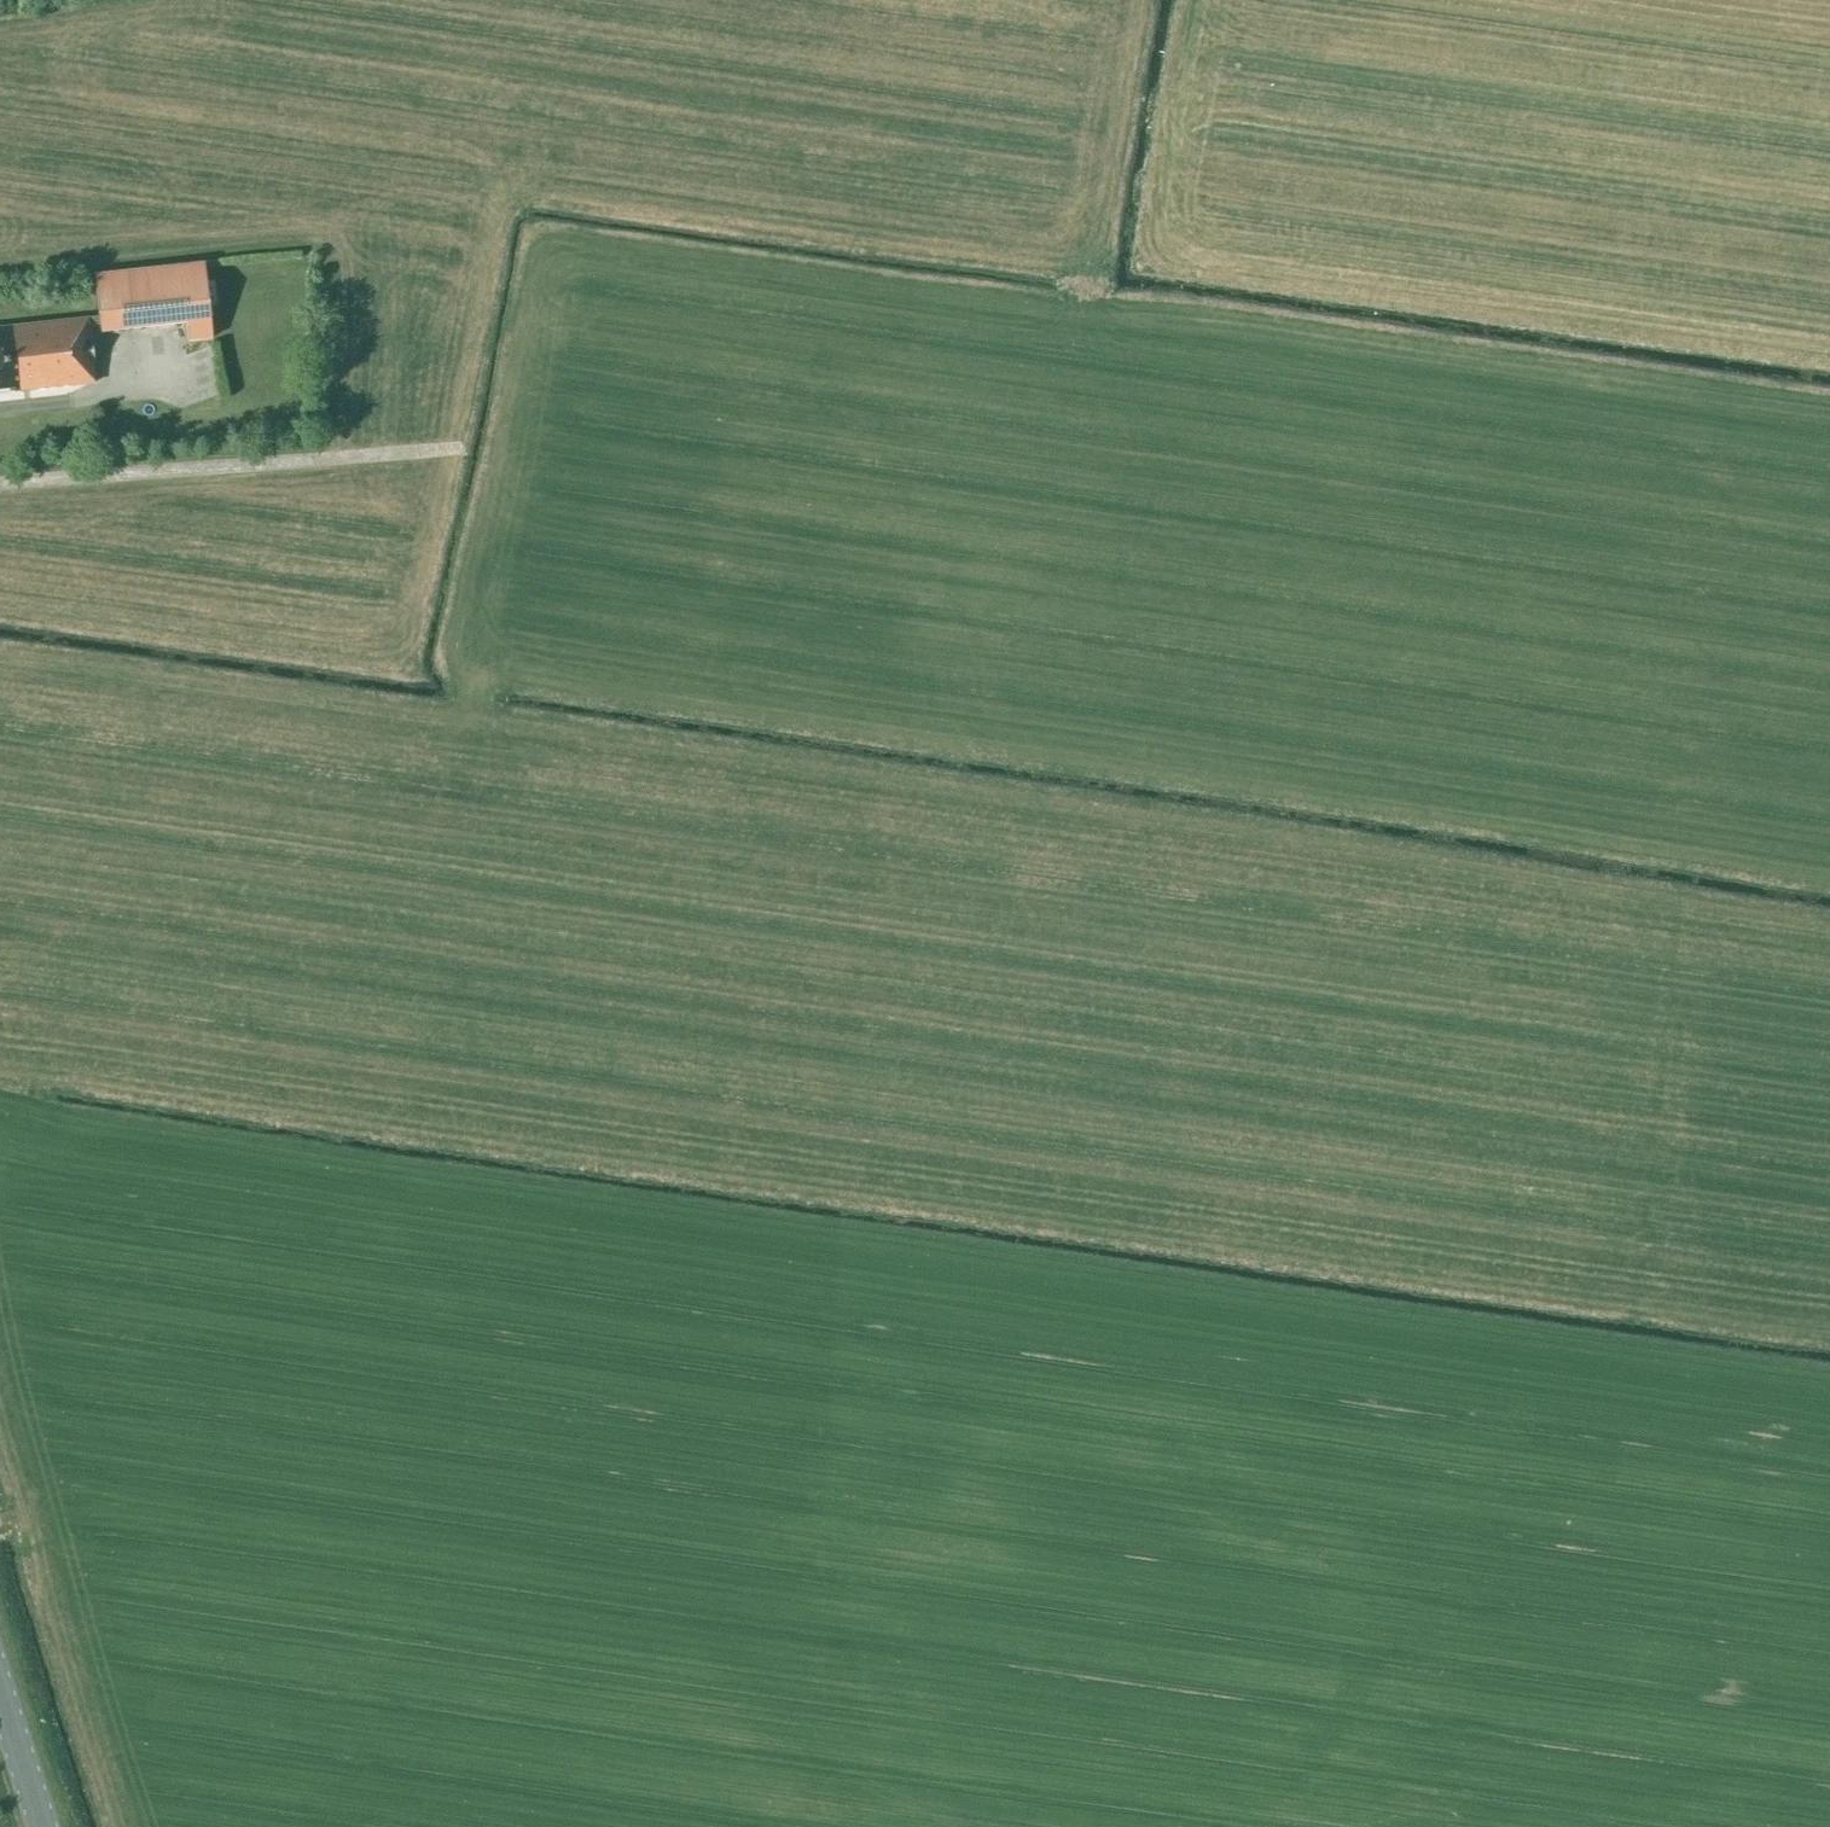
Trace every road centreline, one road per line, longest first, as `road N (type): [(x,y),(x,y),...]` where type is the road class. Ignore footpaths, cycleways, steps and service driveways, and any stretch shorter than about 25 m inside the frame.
road 1 (track): [(459,447),(0,483)]
road 2 (primary): [(48,1826),(0,1679)]

